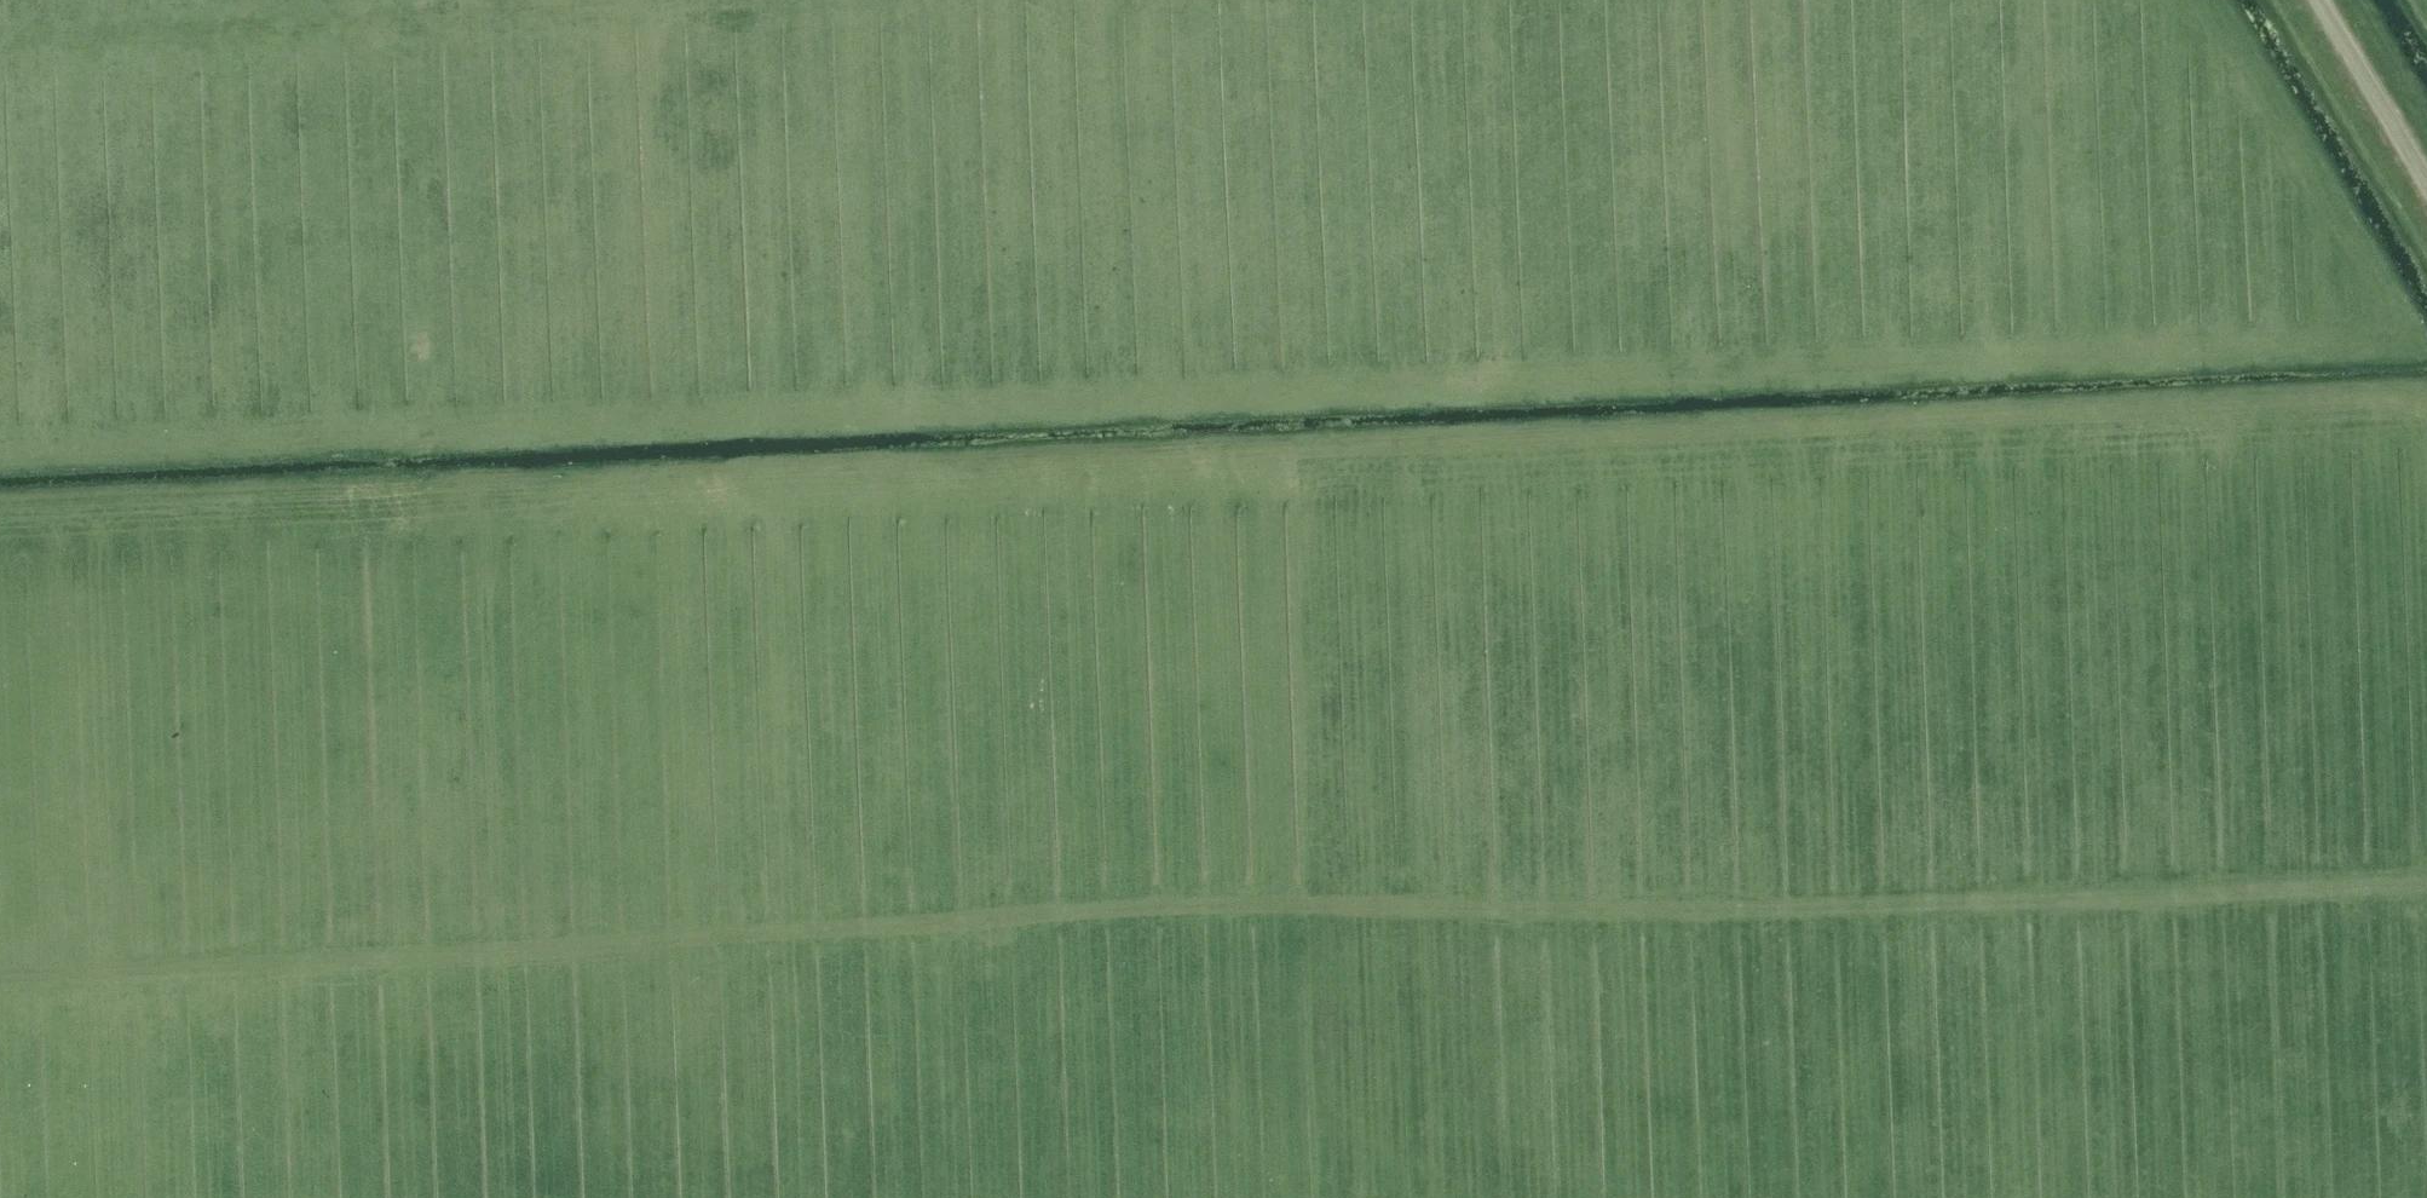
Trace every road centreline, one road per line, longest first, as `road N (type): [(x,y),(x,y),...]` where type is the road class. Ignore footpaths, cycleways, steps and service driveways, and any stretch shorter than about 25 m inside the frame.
road 1 (unclassified): [(2426,181),(2320,0)]

